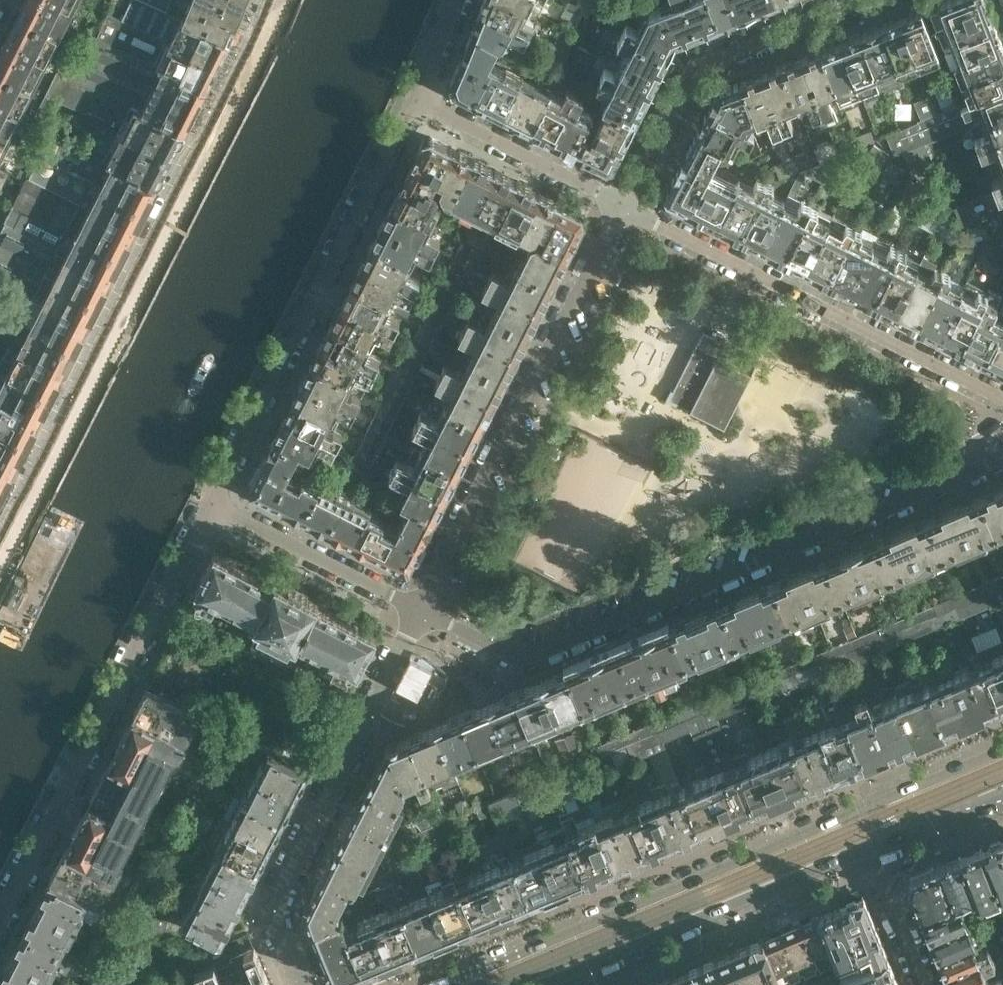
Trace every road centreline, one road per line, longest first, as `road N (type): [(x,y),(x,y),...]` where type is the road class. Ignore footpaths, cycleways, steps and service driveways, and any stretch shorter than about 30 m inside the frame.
road 1 (residential): [(415,607),(514,657),(529,657),(1002,453)]
road 2 (residential): [(278,0),(0,546)]
road 3 (secondary): [(1002,746),(440,984)]
road 4 (residential): [(0,930),(214,503)]
road 5 (residential): [(622,205),(415,607)]
road 6 (residential): [(214,503),(419,105)]
road 7 (residential): [(1002,397),(622,205)]
road 8 (residential): [(304,984),(274,902),(415,607)]
road 9 (secondary): [(553,984),(870,856)]
road 10 (residential): [(622,205),(698,65),(864,0)]
road 11 (residential): [(214,503),(415,607)]
road 12 (residential): [(622,205),(419,105)]
road 13 (secondary): [(870,856),(1002,806)]
road 14 (residential): [(924,984),(870,856)]

